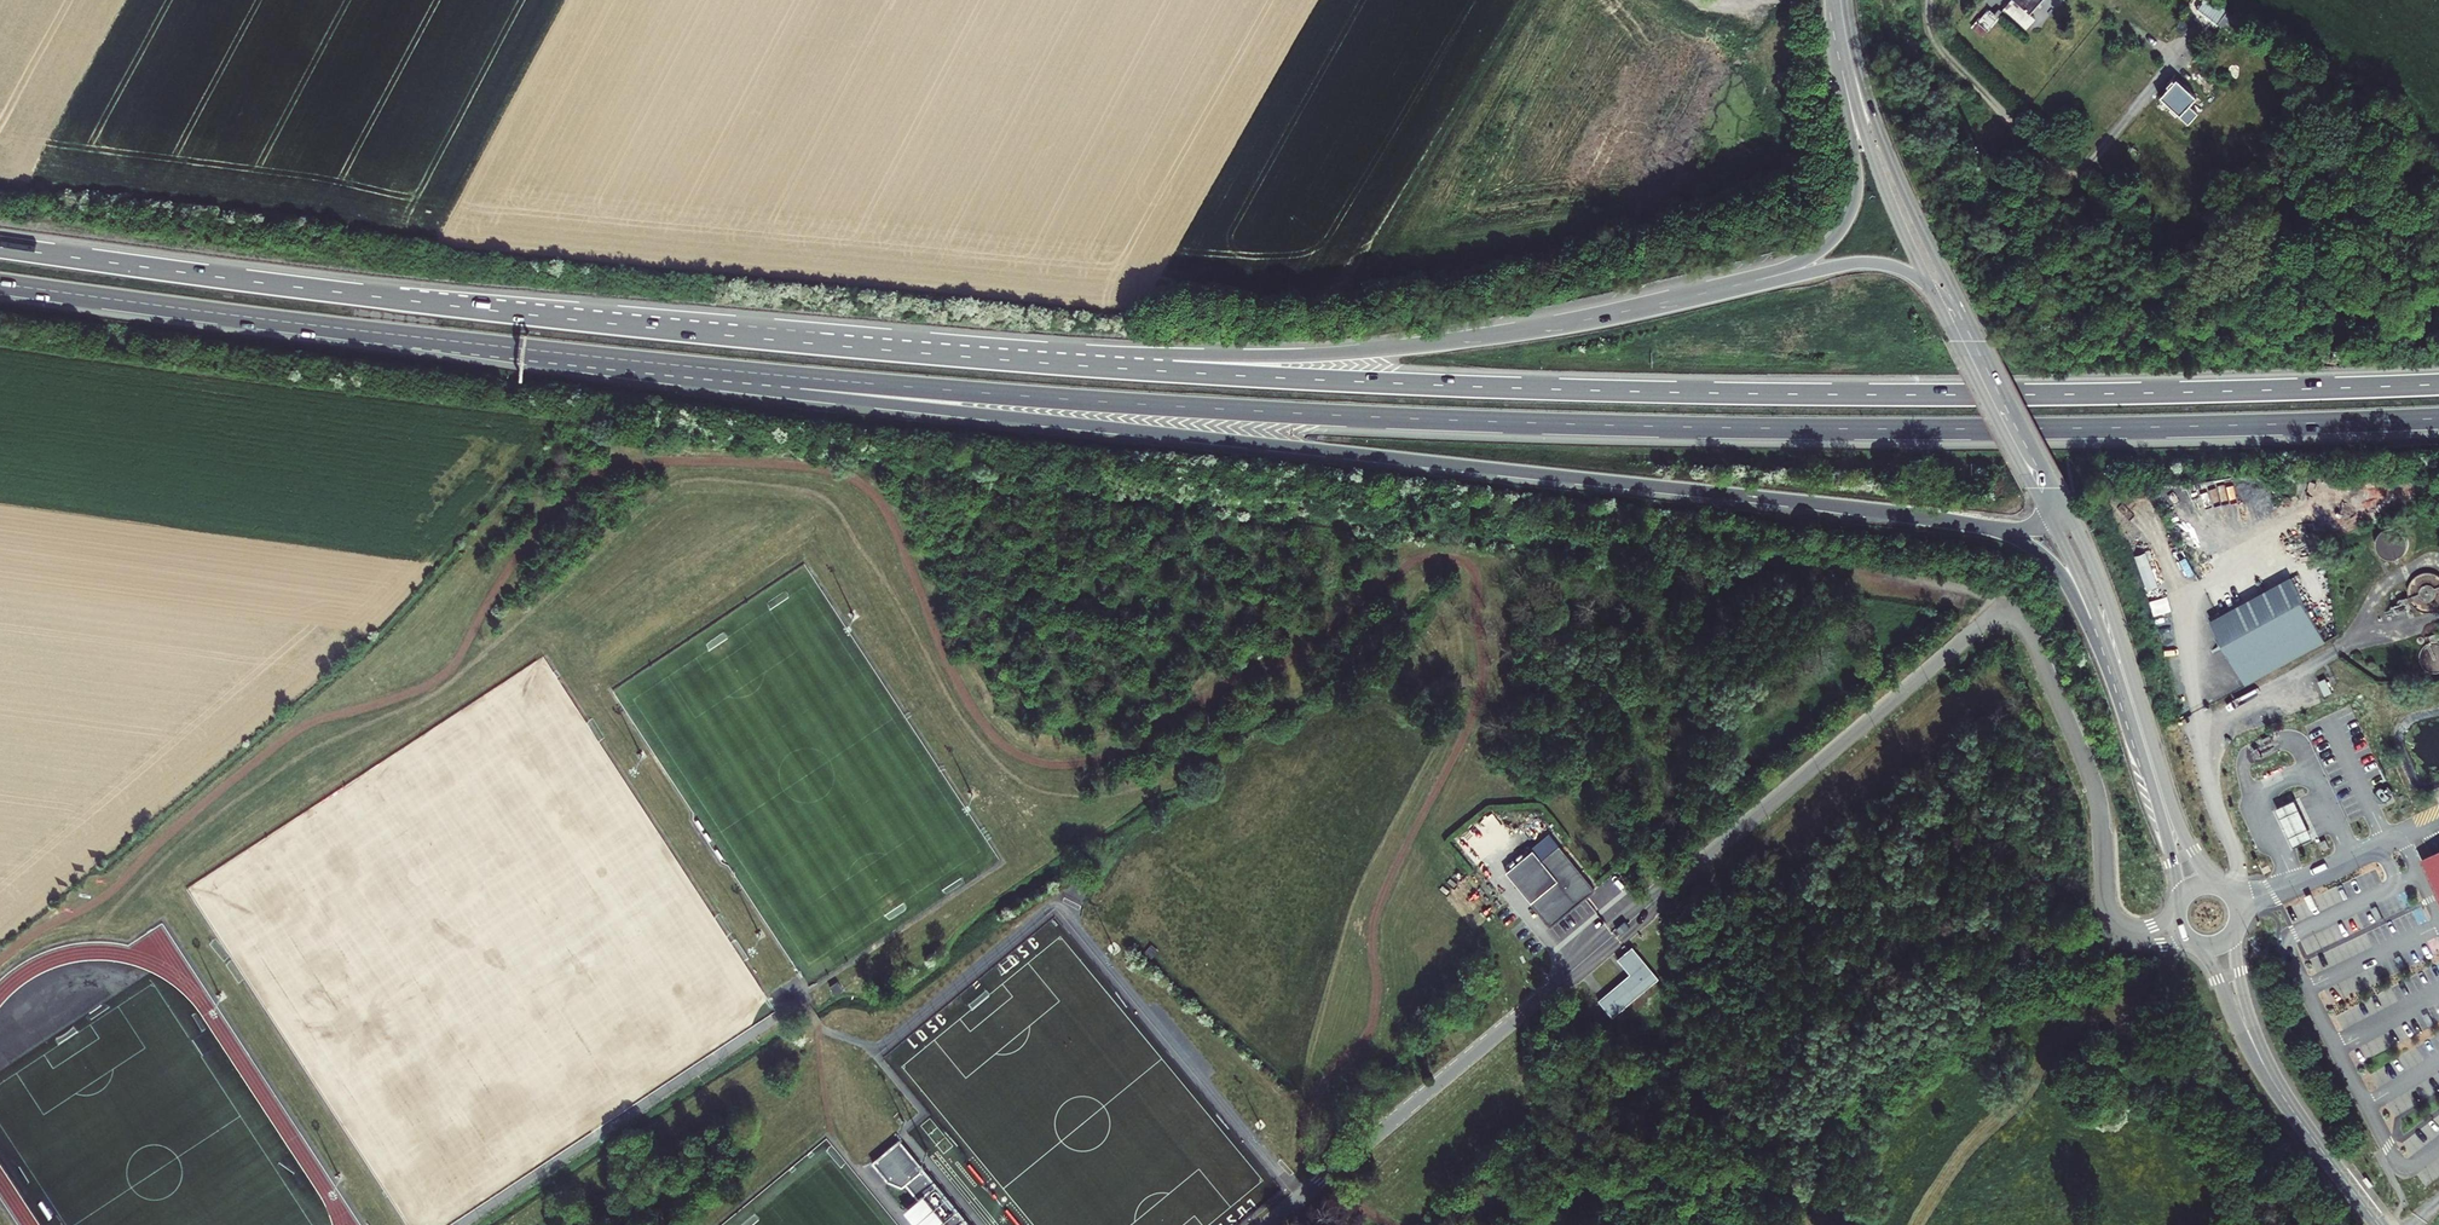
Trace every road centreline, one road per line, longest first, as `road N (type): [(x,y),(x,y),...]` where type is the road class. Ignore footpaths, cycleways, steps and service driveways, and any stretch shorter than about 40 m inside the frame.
road 1 (track): [(0,959),(96,904),(163,838),(303,729),(439,681),(541,524),(596,472),(688,458),(860,481),(978,718),(1036,766),(1133,745),(1320,637),(1428,558),(1481,579),(1487,677),(1373,919),(1370,1028),(1309,1106),(1311,1185)]
road 2 (motorway): [(581,355),(1141,404),(1570,424),(1982,432),(2438,420)]
road 3 (motorway): [(2438,384),(2065,395),(1706,394),(1205,374),(669,330)]
road 4 (motorway): [(581,355),(791,394),(1982,526)]
road 5 (motorway): [(1694,293),(1549,324),(1302,355),(669,330)]
road 6 (motorway): [(669,330),(0,248)]
road 7 (motorway): [(0,284),(581,355)]
road 8 (unclassified): [(2002,604),(1611,936)]
road 9 (tertiary): [(2218,885),(2178,823),(2106,601),(2062,500)]
road 10 (unclassified): [(458,1224),(783,1015)]
road 11 (tertiary): [(1981,346),(1881,134),(1841,1)]
road 12 (motorway): [(1844,56),(1856,182),(1844,222),(1807,257),(1694,293)]
road 13 (unclassified): [(2114,916),(2094,789),(2023,625),(2002,604)]
road 14 (tertiary): [(1931,287),(2050,517)]
road 15 (tertiary): [(2111,657),(2155,795),(2178,903)]
road 16 (tertiary): [(1844,56),(1875,162),(1931,287)]
road 17 (motorway): [(1931,287),(1869,264),(1694,293)]
road 18 (motorway): [(1982,526),(2018,539),(2055,567),(2111,657)]
road 19 (tertiary): [(2273,1083),(2379,1224)]
road 20 (tertiary): [(2062,500),(1981,346)]
road 21 (tertiary): [(2192,945),(2273,1083)]
road 22 (tertiary): [(2273,1083),(2242,996),(2238,929)]
road 23 (tertiary): [(2050,517),(2111,657)]
road 24 (unclassified): [(2002,604),(1859,571)]

